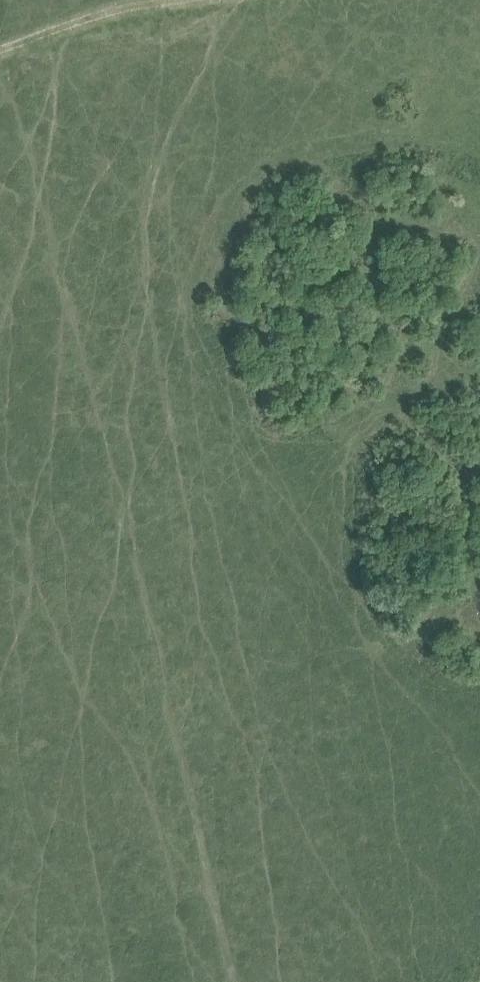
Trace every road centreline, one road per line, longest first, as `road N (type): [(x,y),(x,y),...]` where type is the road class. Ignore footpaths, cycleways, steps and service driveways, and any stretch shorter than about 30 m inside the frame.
road 1 (track): [(0,49),(168,0)]

